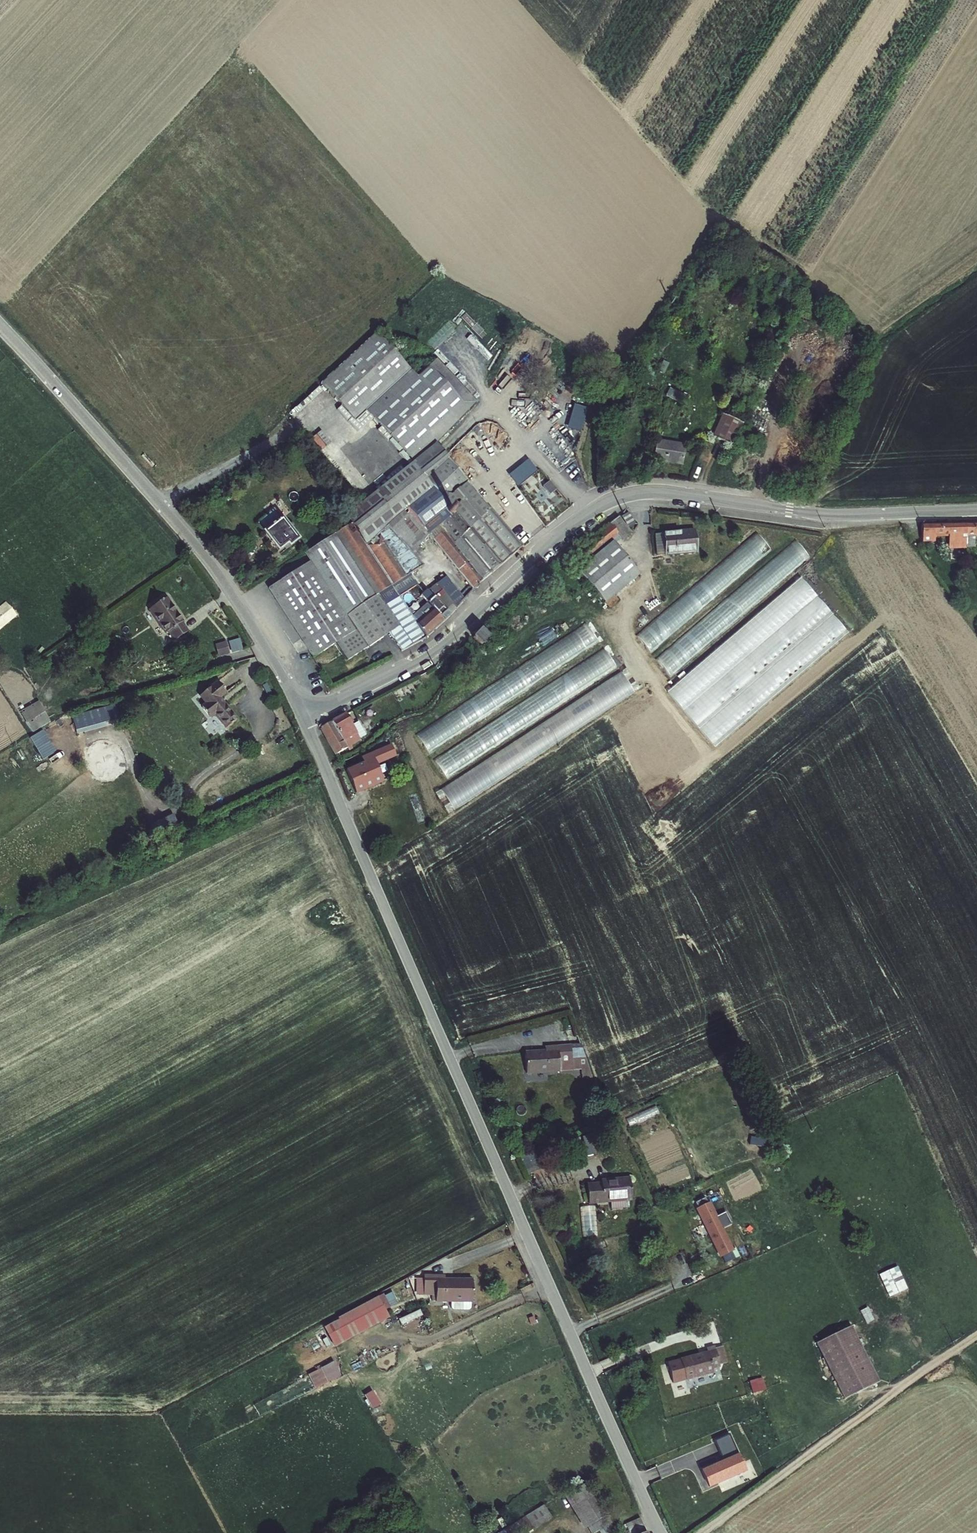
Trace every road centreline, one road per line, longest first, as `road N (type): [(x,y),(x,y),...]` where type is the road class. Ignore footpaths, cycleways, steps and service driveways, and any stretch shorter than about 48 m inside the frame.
road 1 (tertiary): [(660,1532),(303,716)]
road 2 (tertiary): [(303,716),(426,656),(554,538),(618,498),(667,493),(834,515),(976,510)]
road 3 (track): [(878,332),(825,288),(712,221),(585,417),(592,510)]
road 4 (tertiary): [(303,716),(211,563),(0,326)]
road 5 (unclassified): [(976,1335),(707,1532)]
road 6 (track): [(976,260),(878,332),(868,381),(802,513)]

